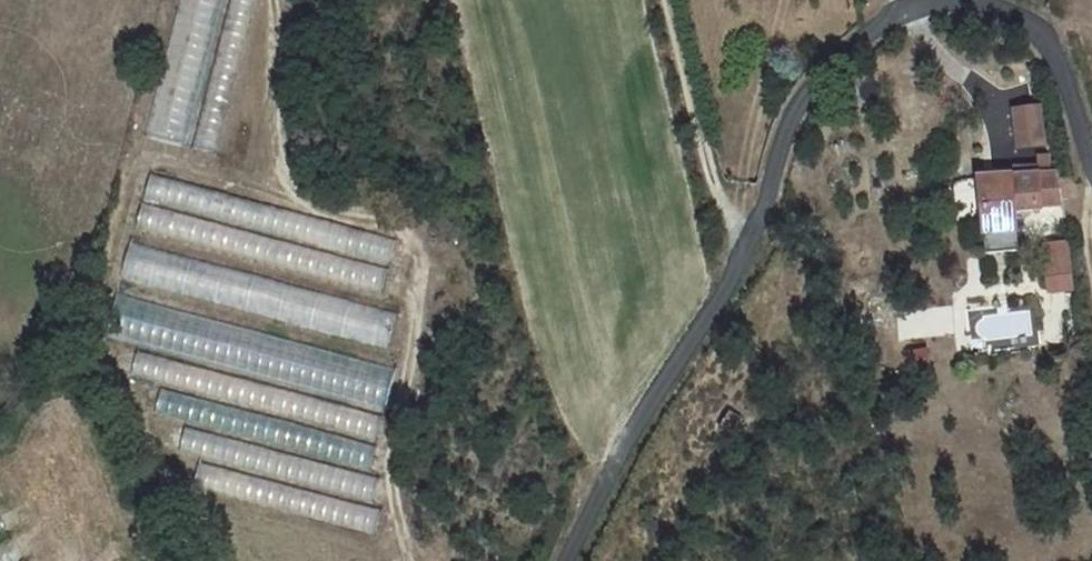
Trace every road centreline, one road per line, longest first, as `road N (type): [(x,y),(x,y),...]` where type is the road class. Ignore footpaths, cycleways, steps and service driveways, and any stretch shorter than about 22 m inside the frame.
road 1 (unclassified): [(566,560),(629,436),(742,264),(787,126),(836,48),(901,9),(997,8),(1050,56),(1091,185)]
road 2 (track): [(742,264),(709,185),(660,0)]

